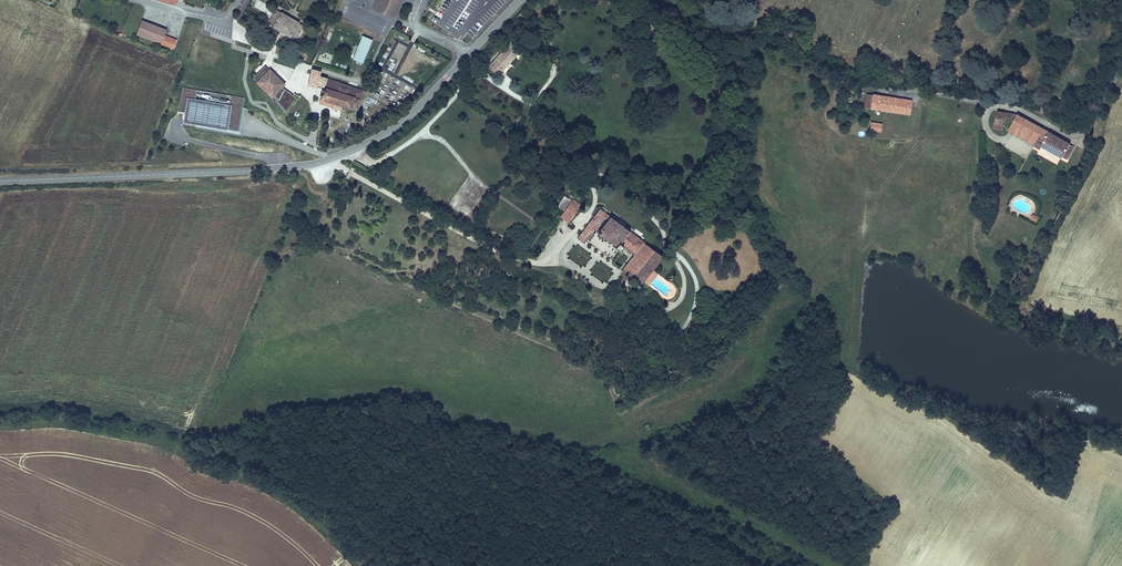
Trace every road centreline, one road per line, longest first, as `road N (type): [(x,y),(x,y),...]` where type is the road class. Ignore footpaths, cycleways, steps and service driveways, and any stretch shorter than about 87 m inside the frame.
road 1 (tertiary): [(0,181),(315,164),(396,128),(469,55)]
road 2 (track): [(329,160),(523,262),(552,269),(583,242)]
road 3 (track): [(472,74),(414,138),(382,160),(350,152)]

